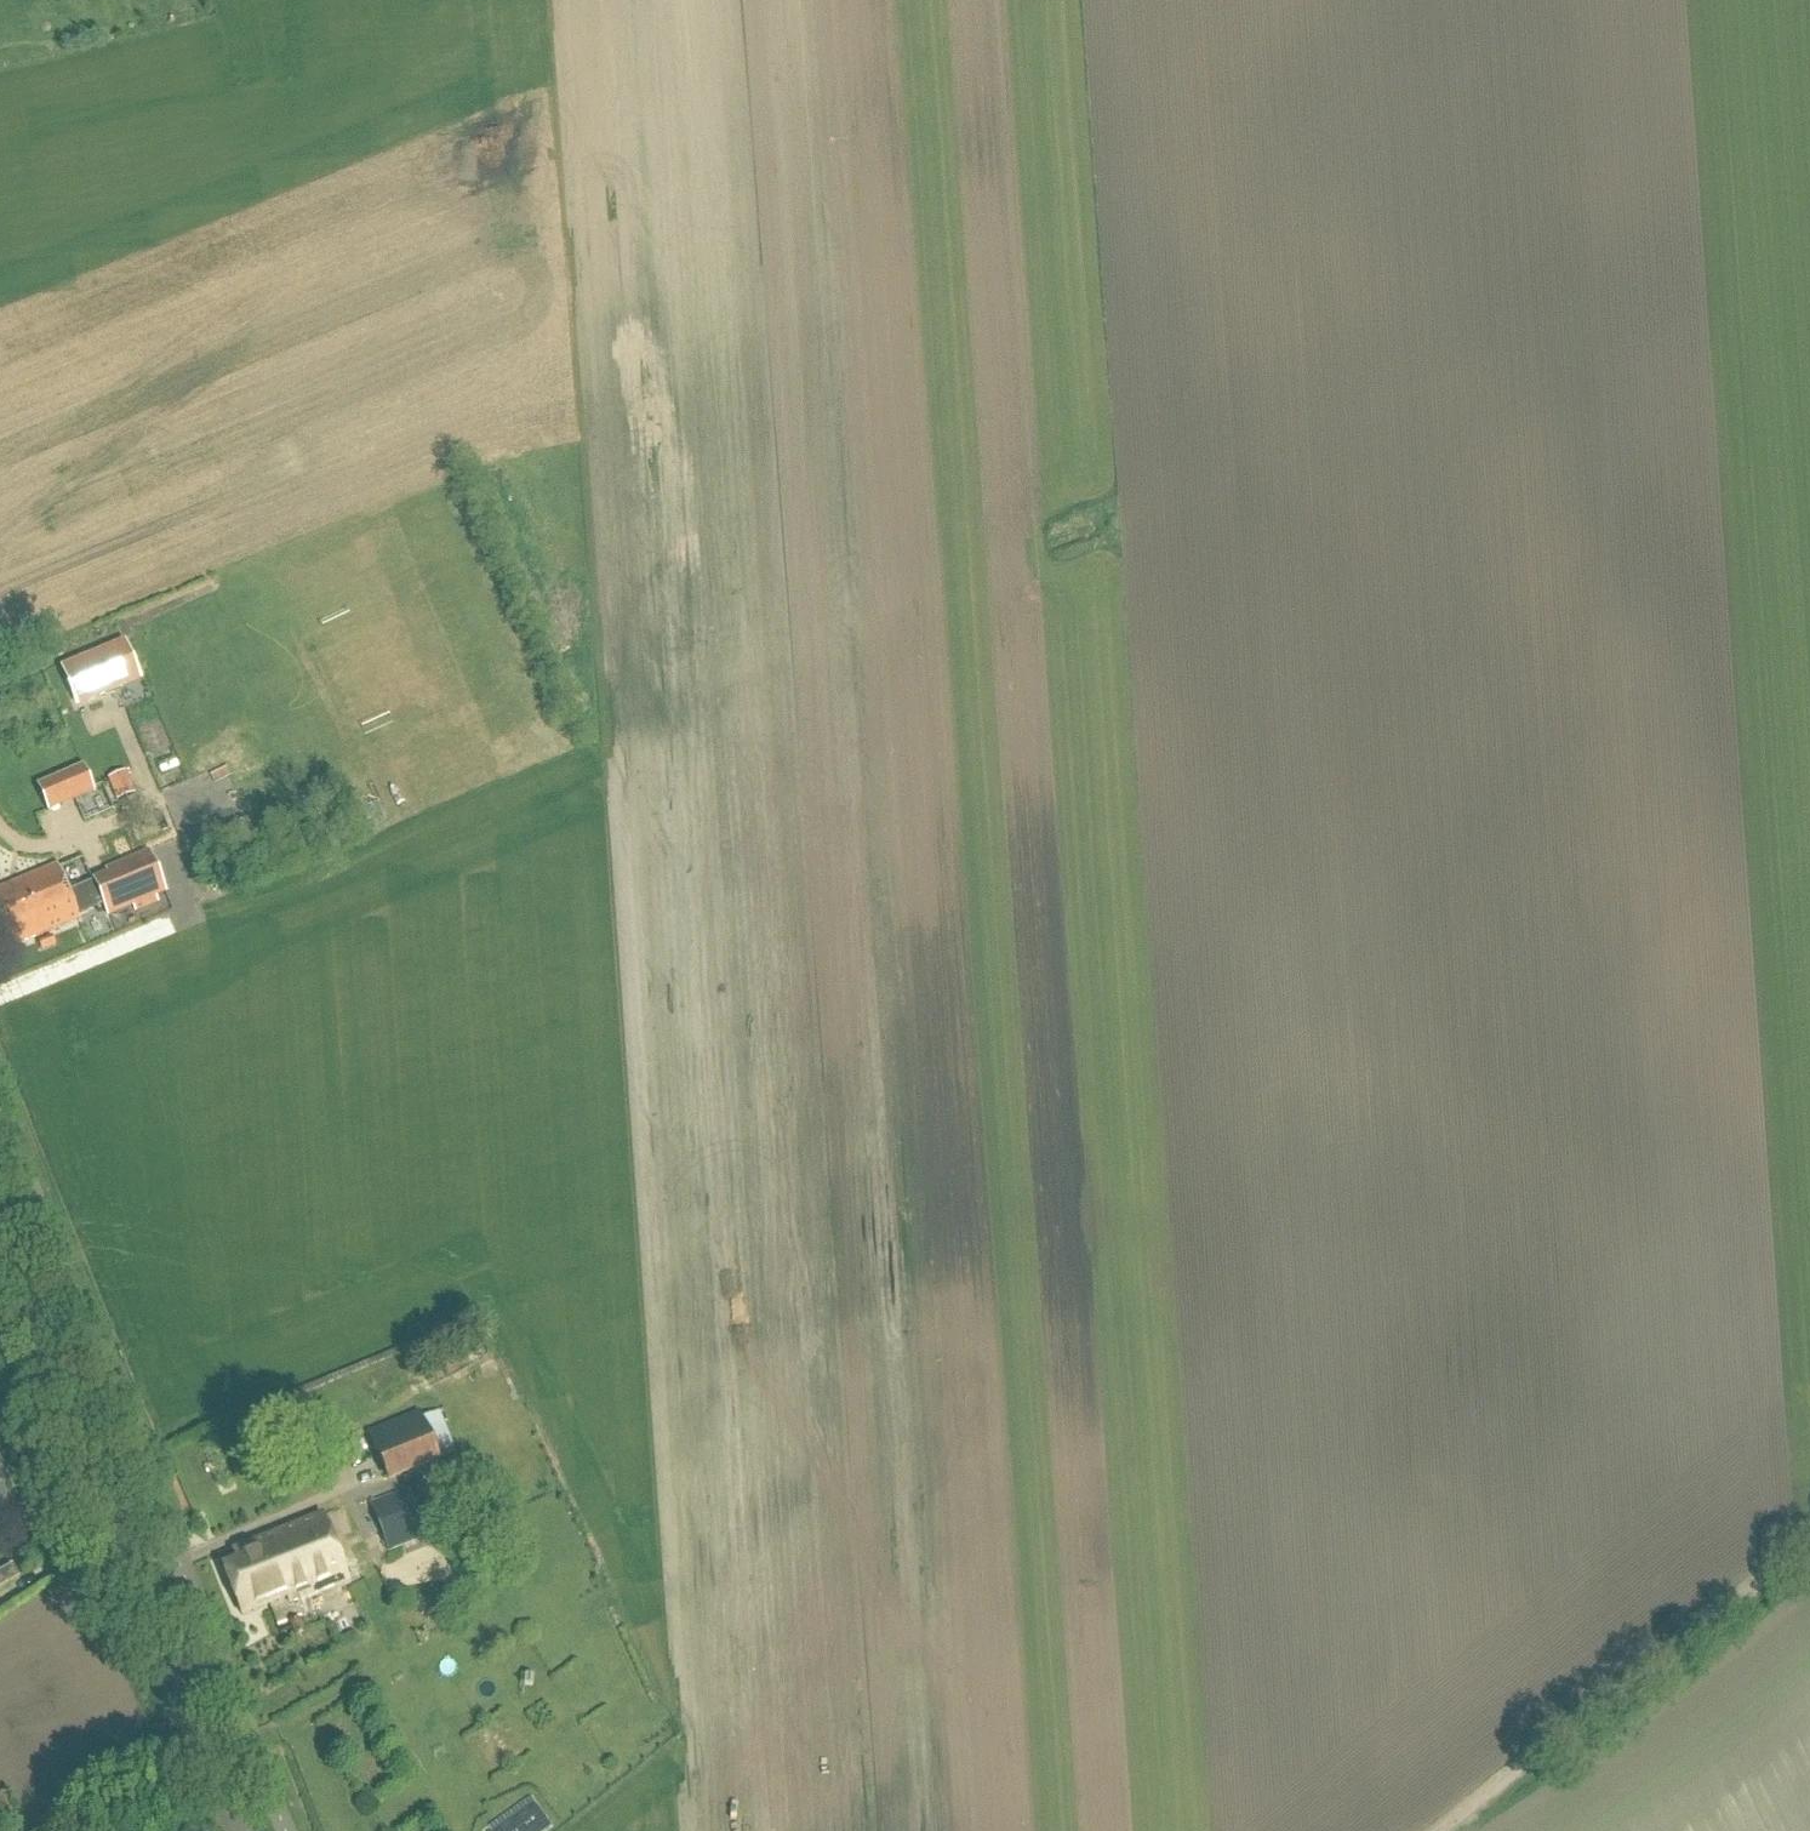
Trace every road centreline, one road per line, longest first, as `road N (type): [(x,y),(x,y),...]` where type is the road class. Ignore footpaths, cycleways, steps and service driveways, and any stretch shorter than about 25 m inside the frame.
road 1 (unclassified): [(237,1830),(0,1227)]
road 2 (track): [(1809,1537),(1442,1830)]

